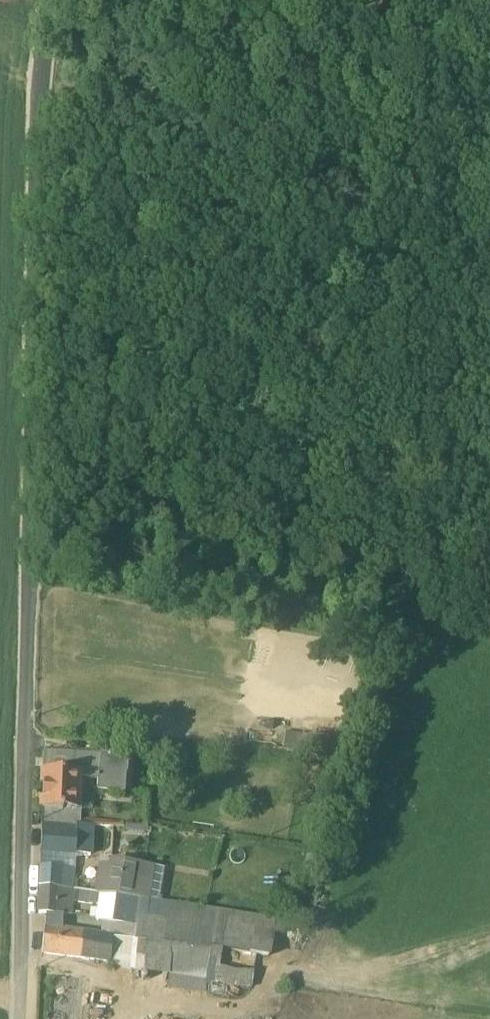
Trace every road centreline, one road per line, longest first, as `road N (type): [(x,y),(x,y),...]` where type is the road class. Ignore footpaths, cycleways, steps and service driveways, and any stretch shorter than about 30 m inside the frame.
road 1 (track): [(49,0),(37,112),(28,614)]
road 2 (track): [(489,204),(182,119),(130,116),(39,164)]
road 3 (track): [(34,408),(126,414),(489,491)]
road 4 (residential): [(28,614),(21,1018)]

